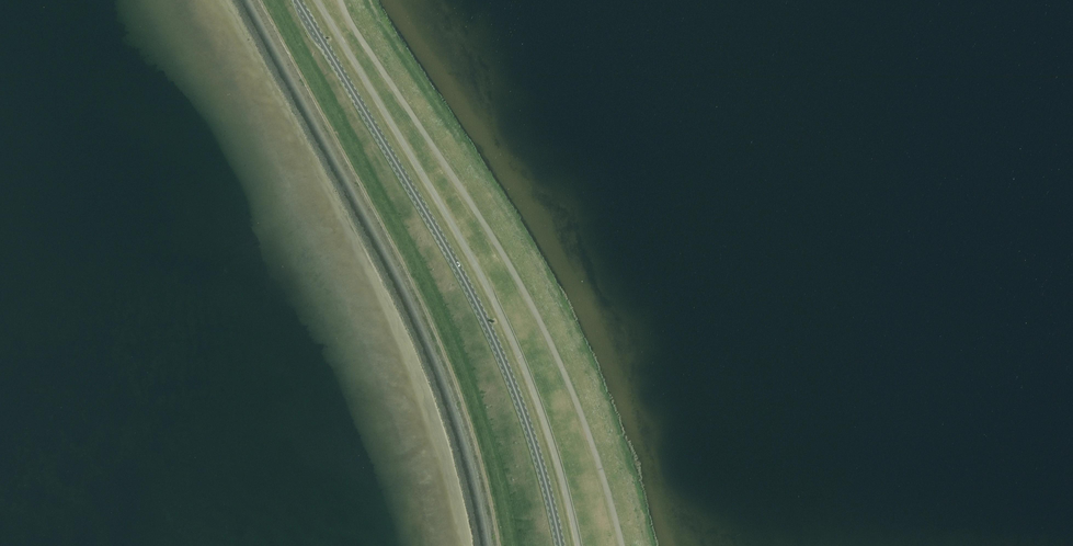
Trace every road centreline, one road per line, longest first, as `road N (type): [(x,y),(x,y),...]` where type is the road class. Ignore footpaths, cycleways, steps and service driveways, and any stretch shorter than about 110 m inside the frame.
road 1 (primary): [(561,545),(535,448),(484,319),(297,0)]
road 2 (unclassified): [(579,545),(548,433),(505,324),(317,0)]

